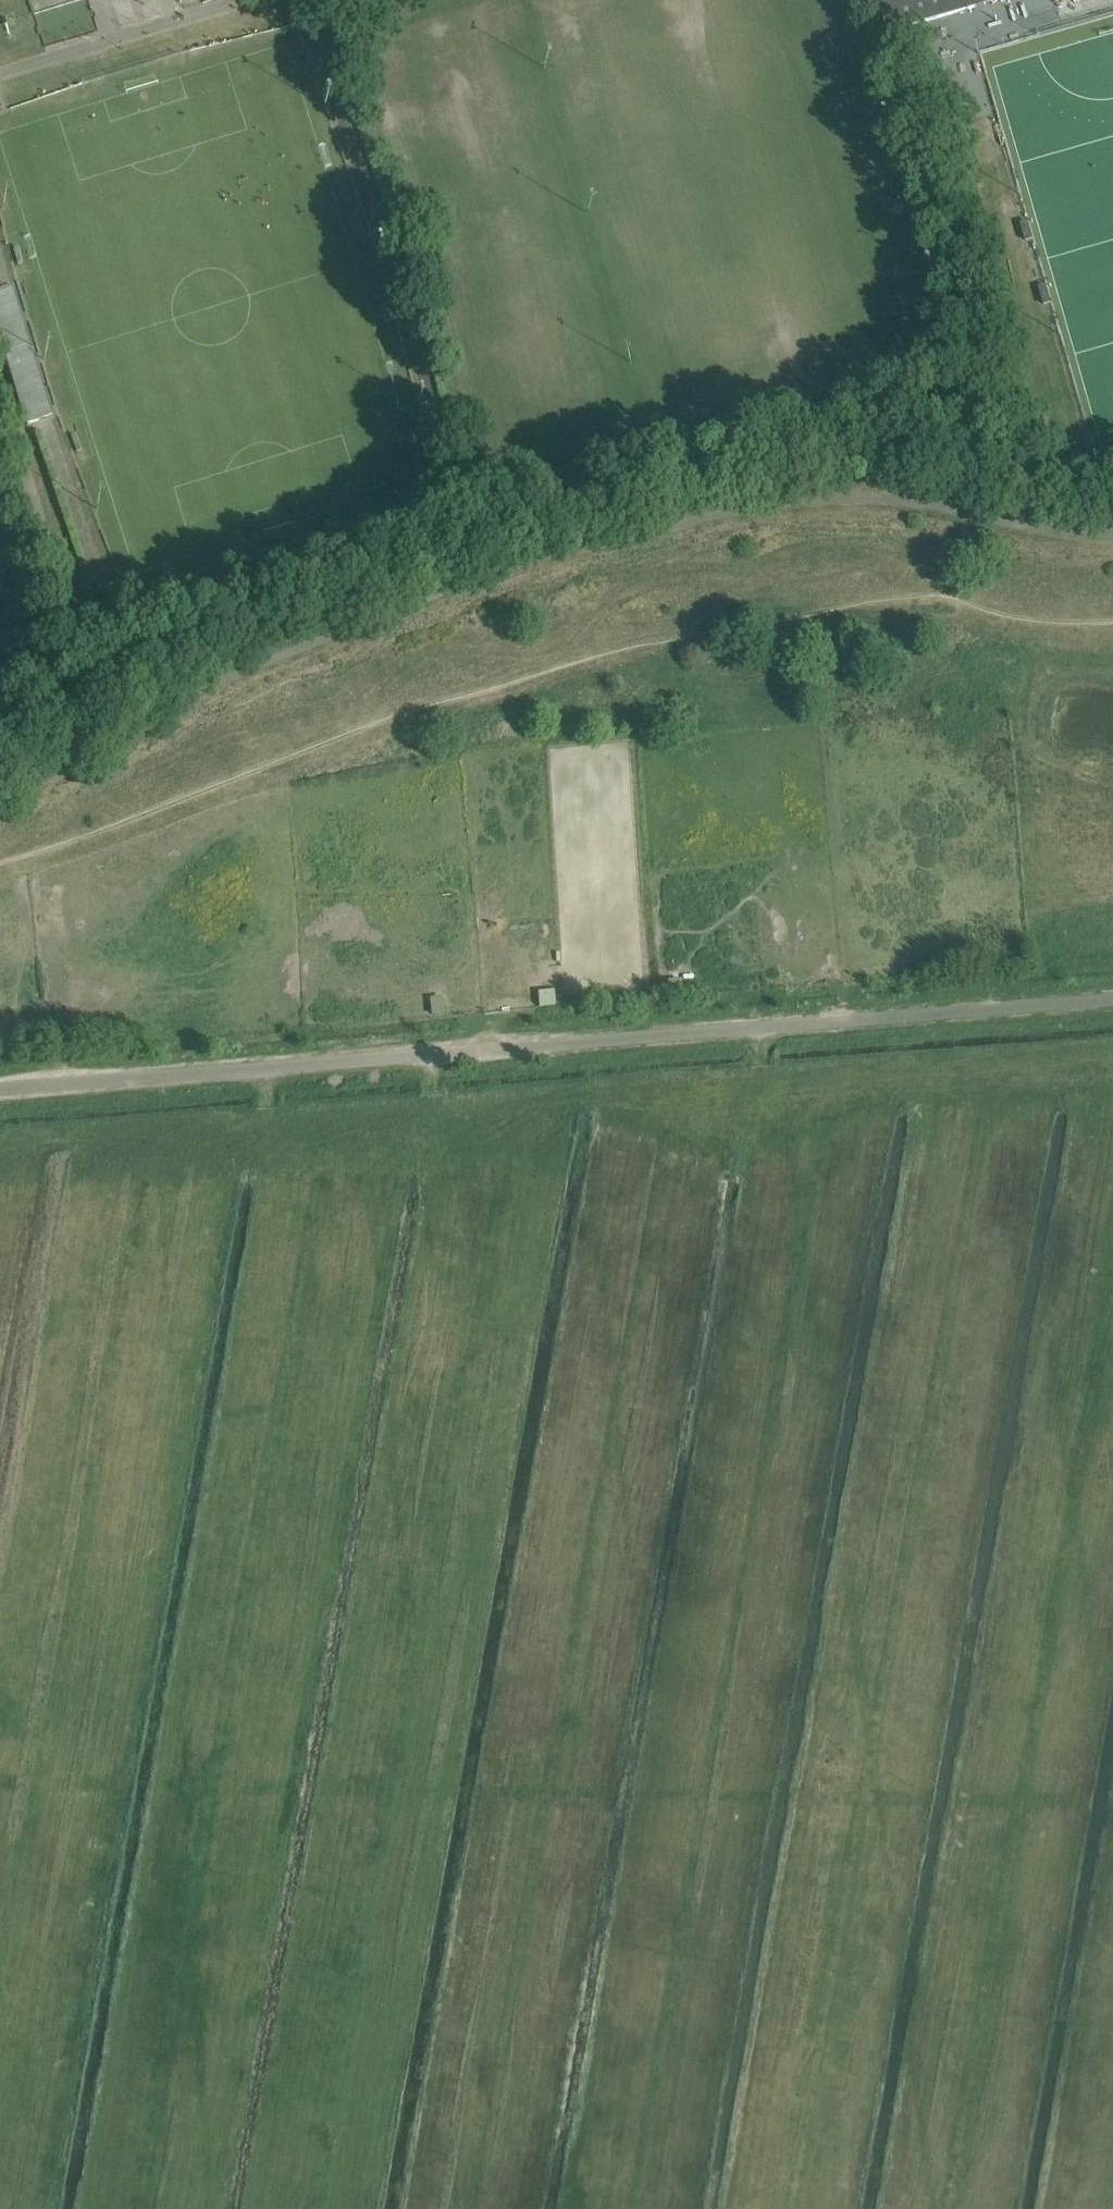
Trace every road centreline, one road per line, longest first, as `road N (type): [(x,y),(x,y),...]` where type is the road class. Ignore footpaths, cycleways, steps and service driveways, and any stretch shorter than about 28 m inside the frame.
road 1 (unclassified): [(1112,999),(0,1089)]

